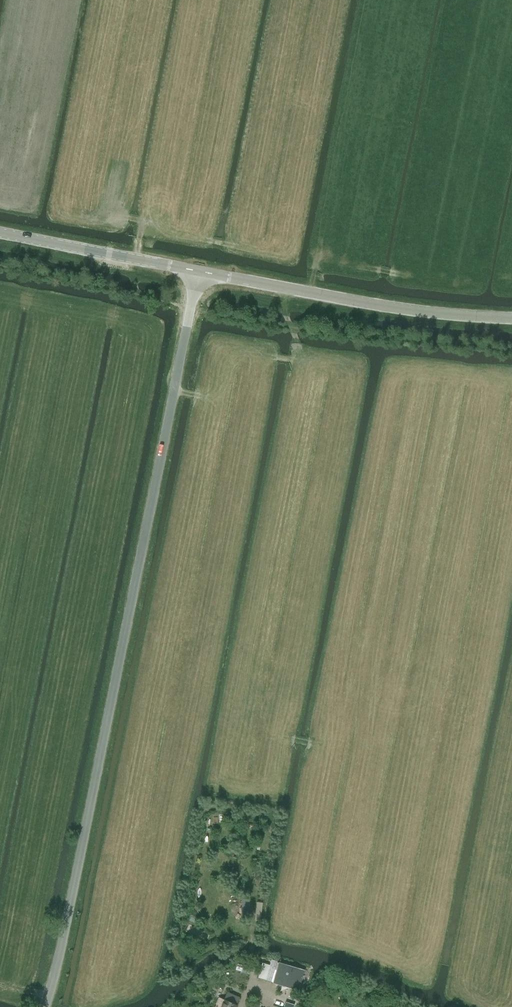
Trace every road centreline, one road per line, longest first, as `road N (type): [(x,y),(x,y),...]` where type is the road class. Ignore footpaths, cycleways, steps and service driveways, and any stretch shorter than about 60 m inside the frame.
road 1 (unclassified): [(46,1006),(200,271)]
road 2 (tertiary): [(511,318),(403,308),(200,271)]
road 3 (tertiary): [(200,271),(0,233)]

